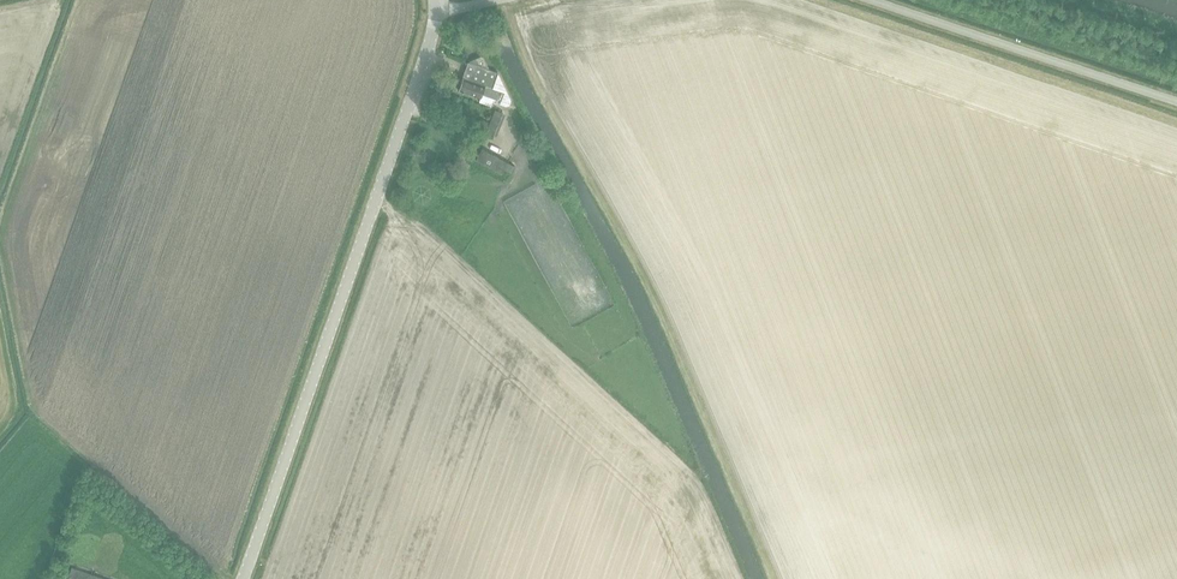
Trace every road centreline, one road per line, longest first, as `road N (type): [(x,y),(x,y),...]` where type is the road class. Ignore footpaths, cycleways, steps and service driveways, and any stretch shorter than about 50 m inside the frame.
road 1 (tertiary): [(243,578),(438,11)]
road 2 (unclassified): [(1176,102),(871,0)]

